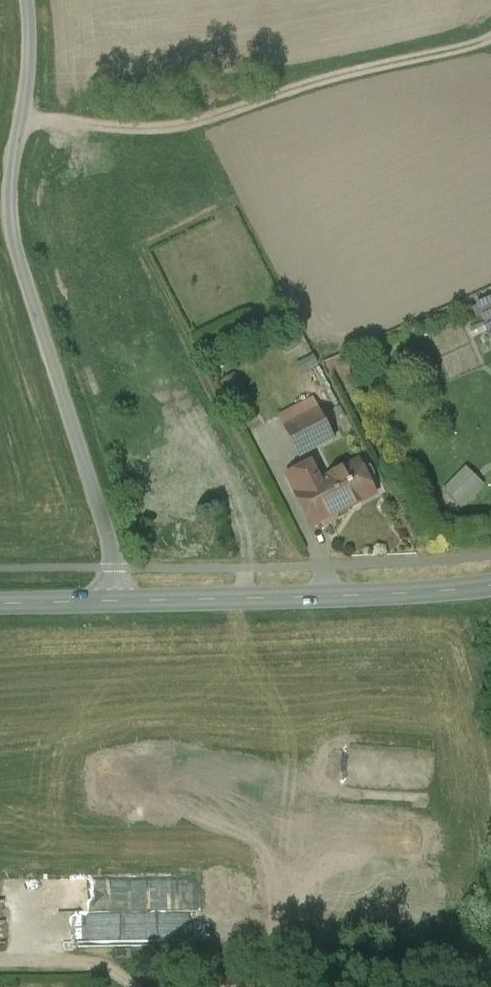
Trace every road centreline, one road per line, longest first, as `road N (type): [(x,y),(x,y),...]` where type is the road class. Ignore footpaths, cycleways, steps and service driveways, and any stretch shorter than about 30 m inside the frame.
road 1 (unclassified): [(26,0),(28,100),(10,201),(13,242),(110,545),(114,602)]
road 2 (track): [(25,118),(161,127),(490,41)]
road 3 (tertiary): [(490,585),(114,602)]
road 4 (track): [(0,960),(91,963),(141,986)]

